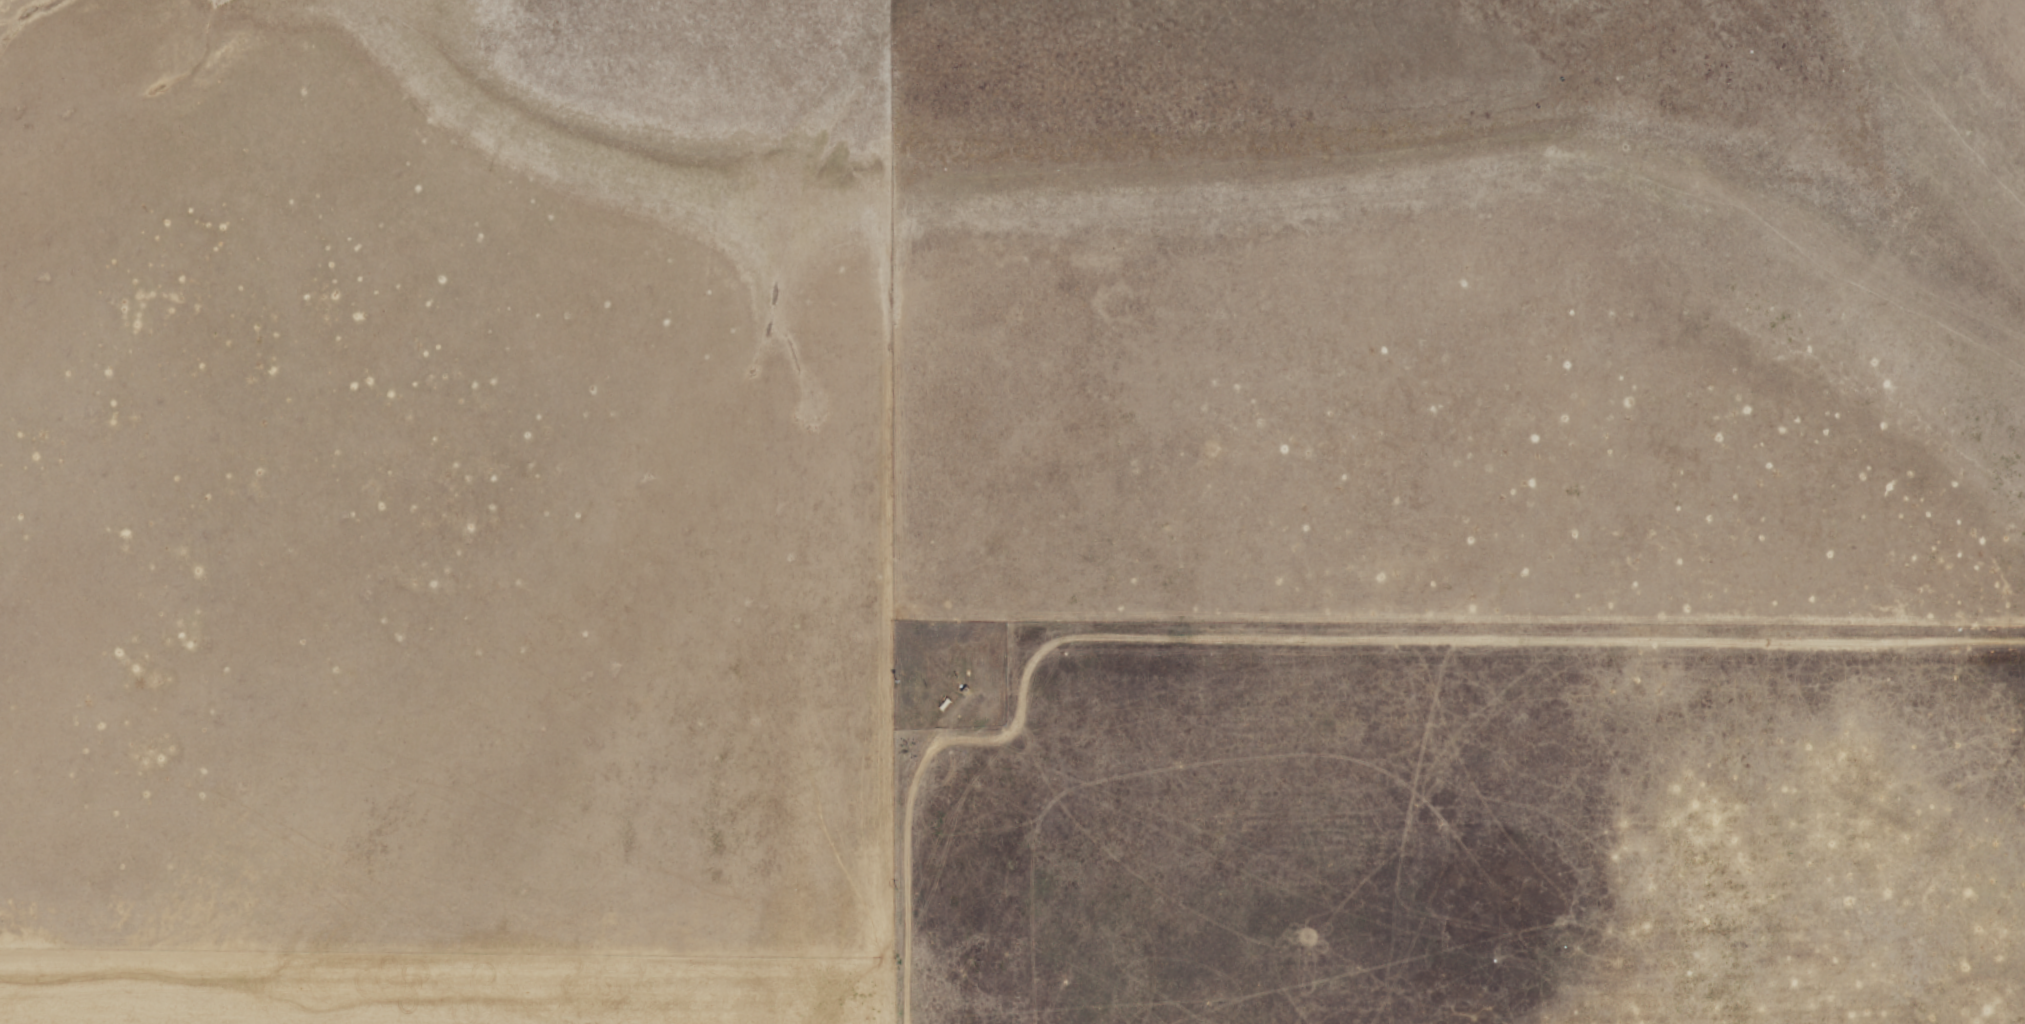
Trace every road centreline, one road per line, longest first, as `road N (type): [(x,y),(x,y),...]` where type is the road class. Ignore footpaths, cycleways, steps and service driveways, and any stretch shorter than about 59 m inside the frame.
road 1 (residential): [(2024,582),(848,652)]

